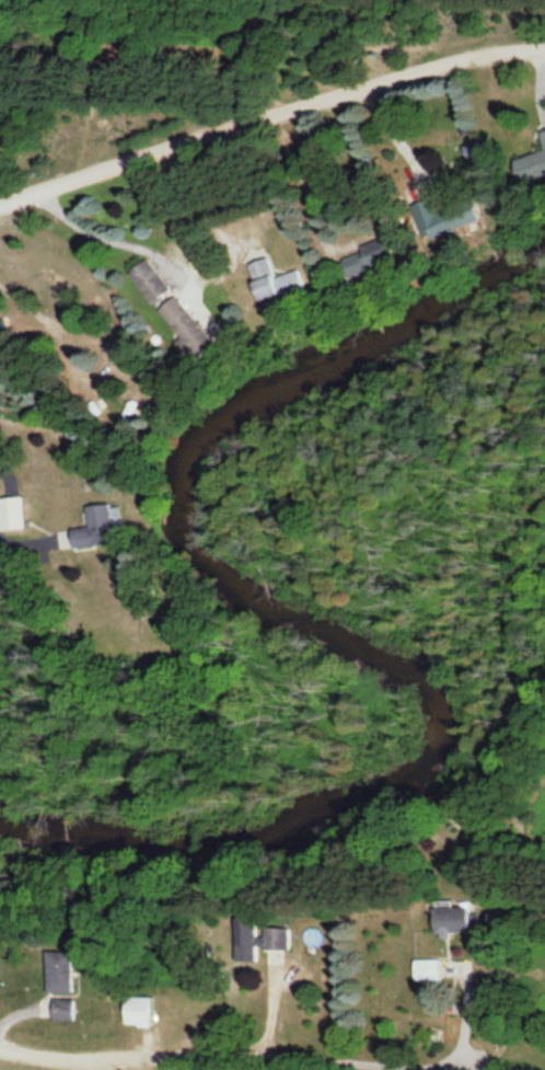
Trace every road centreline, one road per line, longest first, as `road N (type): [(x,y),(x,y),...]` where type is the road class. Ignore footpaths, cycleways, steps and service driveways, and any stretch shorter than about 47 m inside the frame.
road 1 (residential): [(0,206),(455,60),(544,52)]

